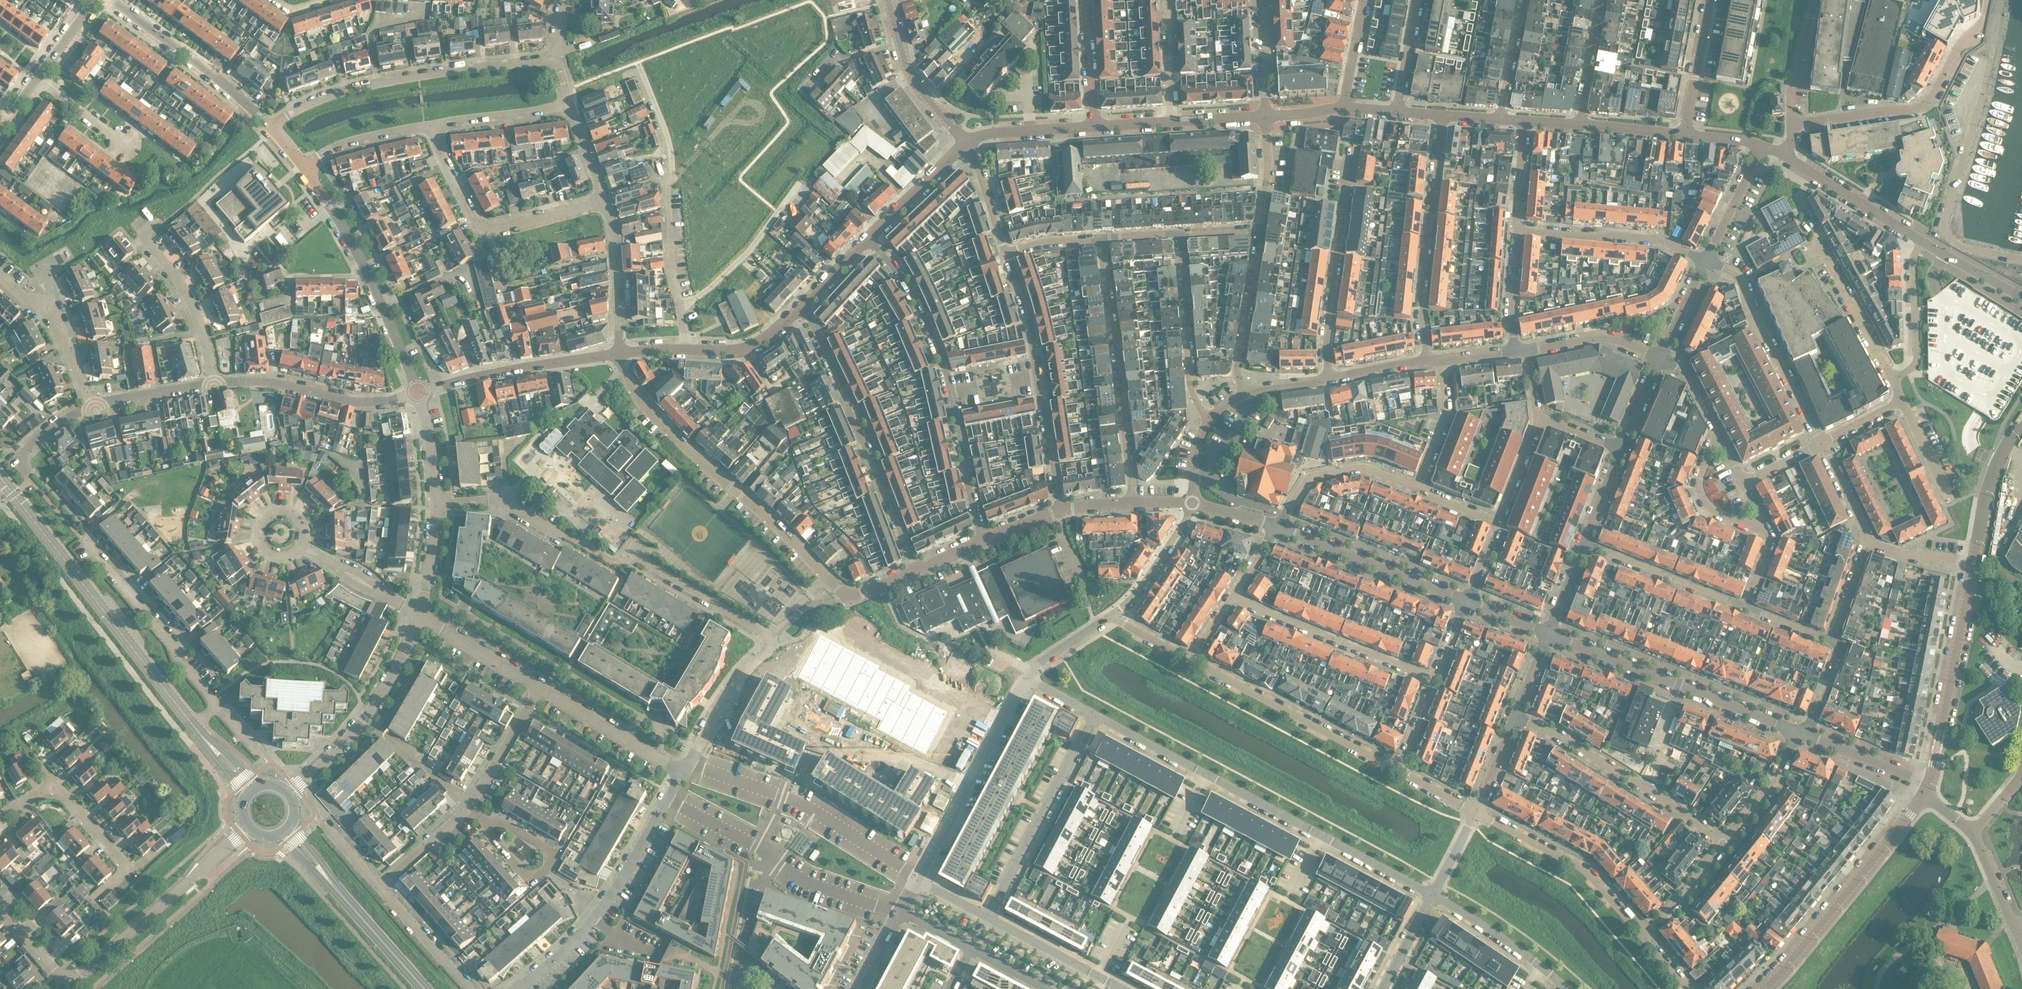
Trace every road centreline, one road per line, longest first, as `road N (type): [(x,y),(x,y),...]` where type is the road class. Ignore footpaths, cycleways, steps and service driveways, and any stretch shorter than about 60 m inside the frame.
road 1 (residential): [(765,634),(638,560),(605,560),(509,507),(438,502)]
road 2 (residential): [(844,595),(652,413),(618,353)]
road 3 (tertiary): [(192,724),(0,479)]
road 4 (residential): [(557,57),(325,95),(273,128)]
road 5 (residential): [(911,572),(802,303)]
road 6 (residential): [(686,348),(671,261),(669,152),(639,66)]
road 7 (residential): [(1100,240),(1133,502)]
road 8 (unclassified): [(1794,731),(1548,635)]
road 9 (unclassified): [(1991,59),(1945,226),(1958,245),(2021,258)]
road 10 (residential): [(668,798),(797,876),(897,911)]
road 11 (residential): [(690,762),(803,804),(917,878)]
road 12 (residential): [(419,390),(358,246),(304,164)]
road 13 (unclassified): [(1794,125),(1925,103),(1983,21),(1986,0)]
road 14 (tertiary): [(1763,988),(1924,794)]
road 15 (unclassified): [(514,988),(572,942),(668,798)]
road 16 (residential): [(1426,360),(1422,306),(1441,114)]
road 17 (residential): [(1516,718),(1666,800),(1724,845)]
road 18 (residential): [(68,983),(248,829)]
road 19 (unclassified): [(1397,769),(1189,659)]
road 20 (residential): [(1328,378),(1352,145)]
road 21 (residential): [(917,878),(1026,678)]
road 22 (residential): [(1092,716),(988,917)]
road 23 (tertiary): [(1930,783),(1974,563)]
road 24 (residential): [(1821,443),(1739,277),(1706,260)]
road 25 (residential): [(289,793),(375,706),(420,617)]
road 26 (residential): [(1435,680),(1233,595)]
road 27 (residential): [(217,707),(81,540)]
road 28 (residential): [(214,382),(265,380),(353,401),(419,390)]
road 29 (unclassified): [(1640,933),(1588,872),(1476,811)]
road 30 (unclassified): [(1467,602),(1275,525)]
road 31 (residential): [(273,128),(111,0)]
road 32 (residential): [(419,390),(618,353)]
road 33 (unclassified): [(1519,230),(1661,239),(1706,260)]
road 34 (residential): [(1206,419),(1190,383),(1182,237)]
road 35 (residential): [(214,382),(199,321),(144,236),(161,223)]
road 36 (unclassified): [(485,819),(492,840),(531,881),(555,852),(495,820)]
road 37 (residential): [(1892,379),(1807,222)]
road 38 (residential): [(1748,608),(1584,543)]
road 39 (residential): [(874,238),(909,291),(951,394)]
road 40 (residential): [(1418,487),(1366,466),(1332,471),(1308,477),(1275,525)]
road 41 (residential): [(682,776),(538,689)]
road 42 (residential): [(93,405),(44,305),(0,275)]
road 43 (residential): [(1259,230),(1236,372),(1244,391)]
road 44 (residential): [(1785,155),(1922,241)]
road 45 (residential): [(95,899),(129,867),(55,785)]
road 46 (residential): [(618,353),(607,199)]
road 47 (residential): [(1892,379),(1917,358),(1913,257),(1922,241)]
road 48 (tertiary): [(1974,563),(1989,485),(2021,421)]
road 49 (residential): [(951,394),(982,540)]
road 50 (residential): [(1770,534),(1715,510),(1702,494),(1718,434)]
road 51 (residential): [(431,126),(570,105)]
road 52 (residential): [(1112,616),(1193,502)]
road 53 (unclassified): [(469,810),(538,689)]
road 54 (unclassified): [(420,617),(302,545)]
road 55 (residential): [(538,689),(420,617)]
road 56 (residential): [(1528,348),(1606,336),(1660,358)]
road 57 (residential): [(1684,134),(1709,0)]
road 58 (tertiary): [(424,988),(334,886)]
road 59 (residential): [(1724,845),(1776,778),(1794,731)]
road 60 (residential): [(874,238),(968,142)]
road 61 (residential): [(1061,510),(1037,378)]
road 62 (unclassified): [(470,988),(381,888)]
road 63 (residential): [(1418,487),(1446,416),(1442,359)]
road 64 (unclassified): [(1930,783),(1806,736)]
road 65 (residential): [(304,164),(431,126)]
road 66 (residential): [(686,348),(748,346),(802,303)]
road 67 (residential): [(1206,776),(1322,837)]
road 68 (residential): [(1037,378),(1033,334),(1007,252)]
road 69 (residential): [(1092,716),(1206,776)]
road 70 (residential): [(968,142),(1004,130),(1094,125)]
road 71 (residential): [(1812,0),(1790,95),(1794,125)]
road 72 (residential): [(1706,260),(1761,145)]
road 73 (residential): [(1431,898),(1538,964)]
road 74 (residential): [(1094,125),(1084,0)]
road 75 (residential): [(1322,837),(1431,898)]
road 76 (residential): [(1599,0),(1579,123)]
road 77 (residential): [(1098,975),(988,917)]
road 78 (residential): [(487,229),(607,199)]
road 79 (residential): [(93,405),(214,382)]
road 80 (residential): [(1265,115),(1265,1),(1256,0)]
road 81 (residential): [(1640,933),(1724,845)]
road 82 (residential): [(968,142),(920,89),(901,43)]
road 83 (residential): [(1499,118),(1526,0)]
road 84 (residential): [(1172,121),(1169,0)]
road 85 (unclassified): [(1519,230),(1515,350)]

